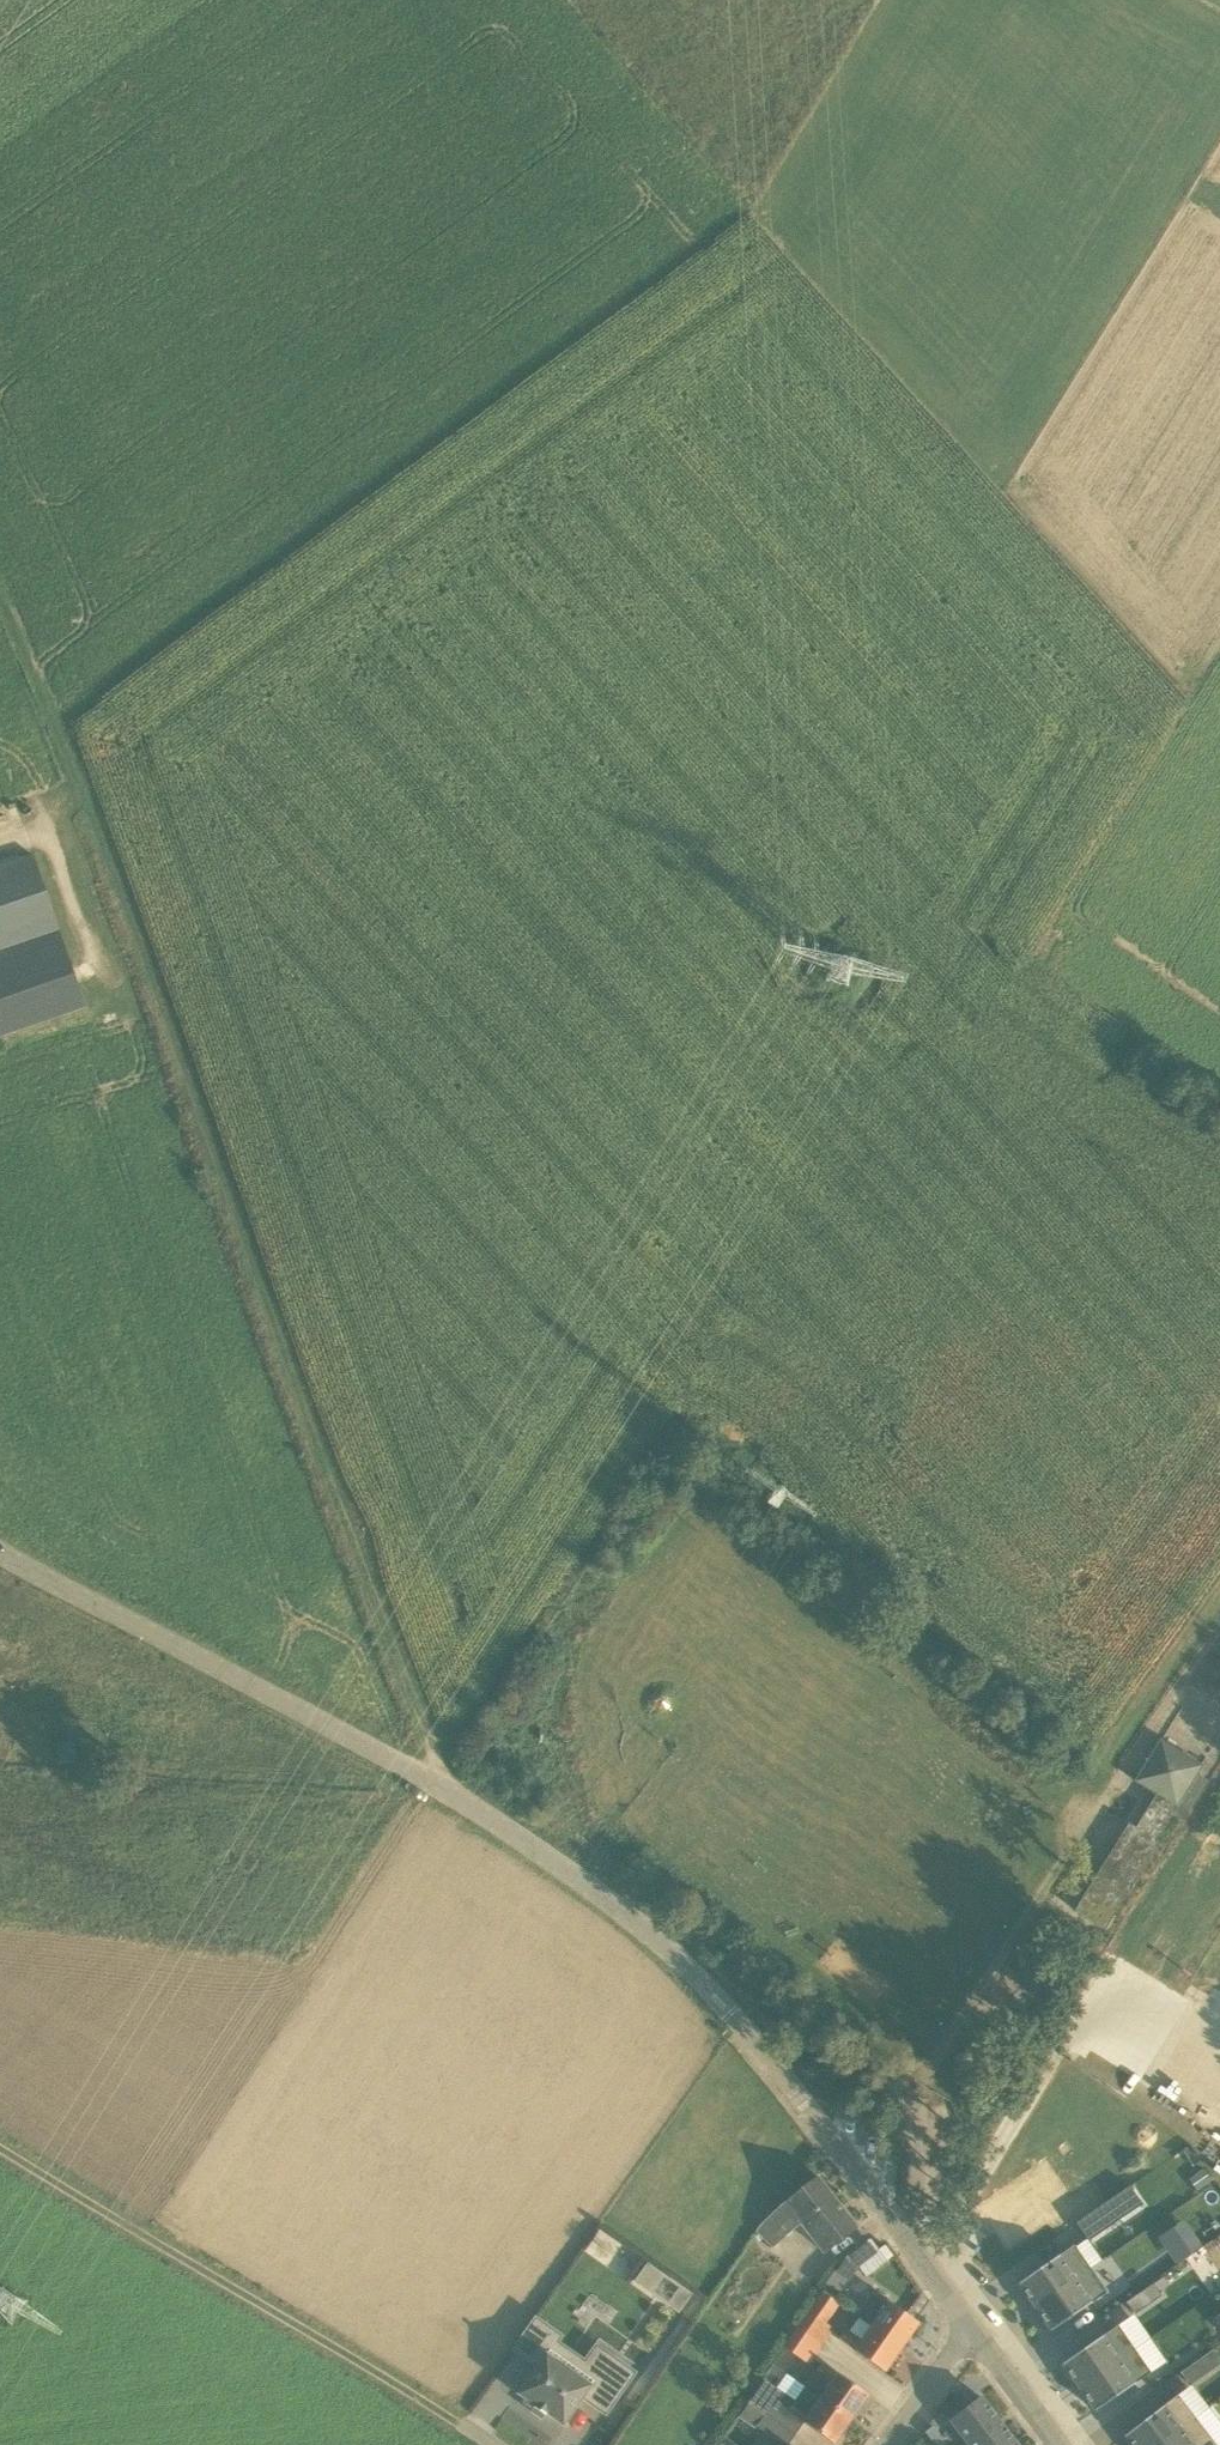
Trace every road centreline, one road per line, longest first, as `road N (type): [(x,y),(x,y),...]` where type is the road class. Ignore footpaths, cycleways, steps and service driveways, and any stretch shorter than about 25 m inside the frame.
road 1 (tertiary): [(972,2328),(714,1982),(563,1860),(436,1776),(0,1545)]
road 2 (track): [(436,1776),(82,789),(0,594)]
road 3 (track): [(460,2423),(0,2146)]
road 4 (tertiary): [(1059,2444),(972,2328)]
road 5 (residential): [(888,2444),(972,2328)]

